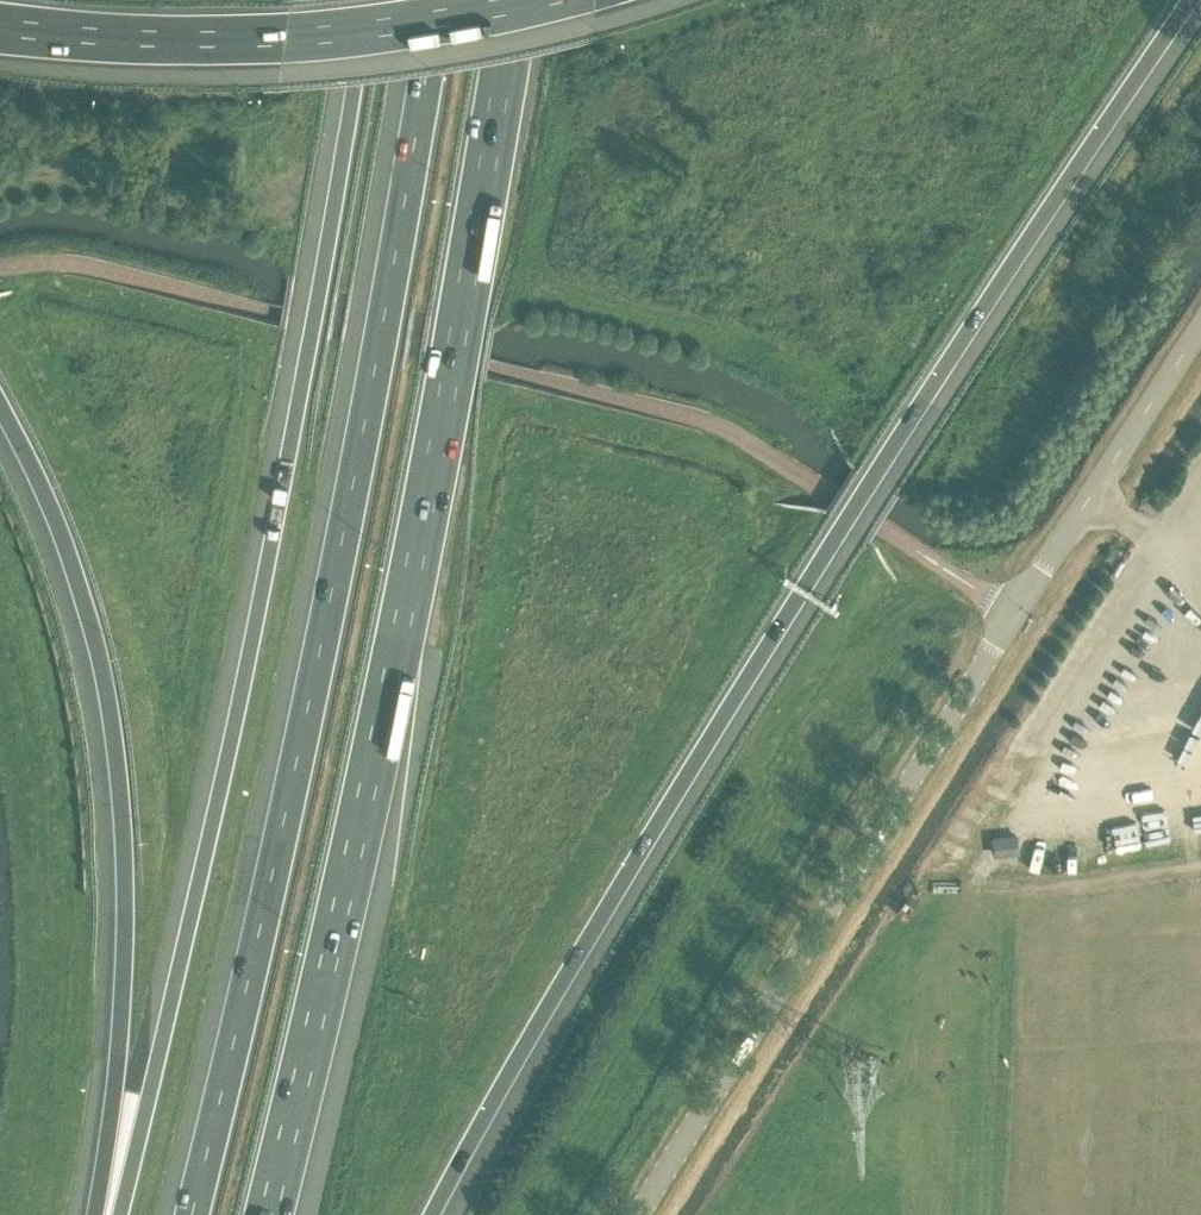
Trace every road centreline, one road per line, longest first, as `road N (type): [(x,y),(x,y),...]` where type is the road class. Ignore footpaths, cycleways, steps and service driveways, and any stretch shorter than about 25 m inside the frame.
road 1 (motorway): [(431,1214),(558,986),(896,437),(1189,0)]
road 2 (motorway): [(367,0),(267,564),(119,1214)]
road 3 (motorway): [(268,1214),(392,677),(513,0)]
road 4 (motorway): [(435,0),(320,650),(192,1214)]
road 5 (unclassified): [(635,1214),(1013,611),(1200,327)]
road 6 (motorway): [(0,405),(47,493),(100,645),(123,820),(121,1053),(94,1214)]
road 7 (motorway): [(95,38),(284,38),(535,0)]

